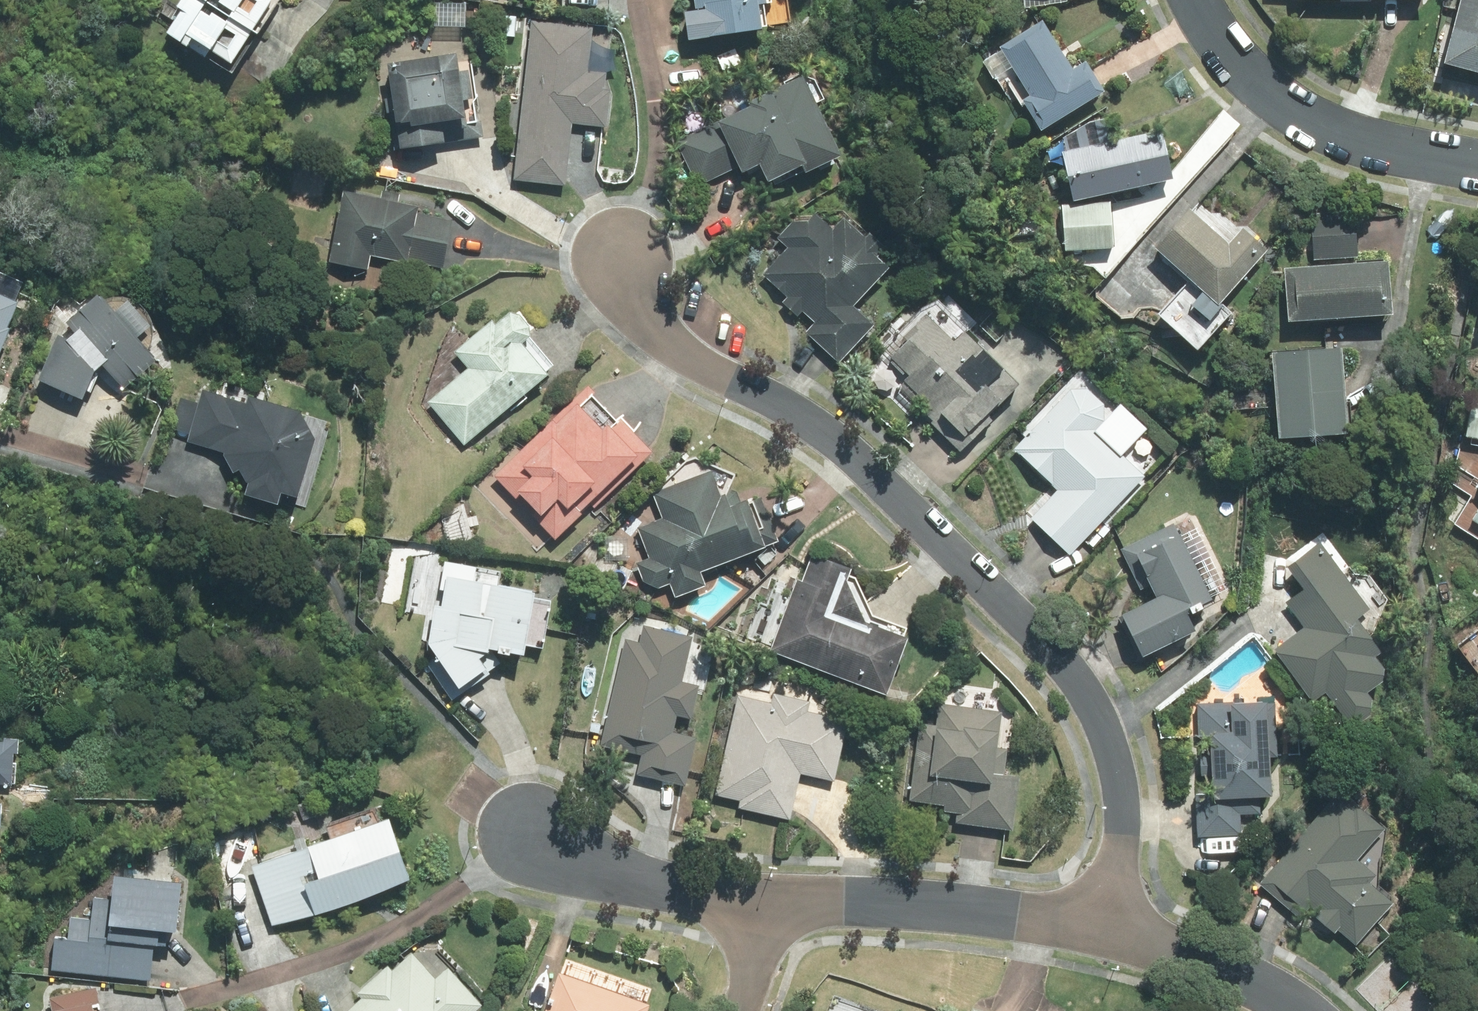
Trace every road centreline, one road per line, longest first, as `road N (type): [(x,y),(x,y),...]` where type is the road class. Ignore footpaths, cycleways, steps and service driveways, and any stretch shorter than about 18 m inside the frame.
road 1 (residential): [(622,261),(648,309),(694,355),(731,383),(814,424),(1059,660),(1106,741),(1127,807),(1117,923)]
road 2 (residential): [(1183,0),(1206,51),(1267,99),(1424,162),(1477,173)]
road 3 (residential): [(765,906),(1117,923)]
road 4 (residential): [(530,837),(638,880),(765,906)]
road 5 (residential): [(1117,923),(1303,1010)]

